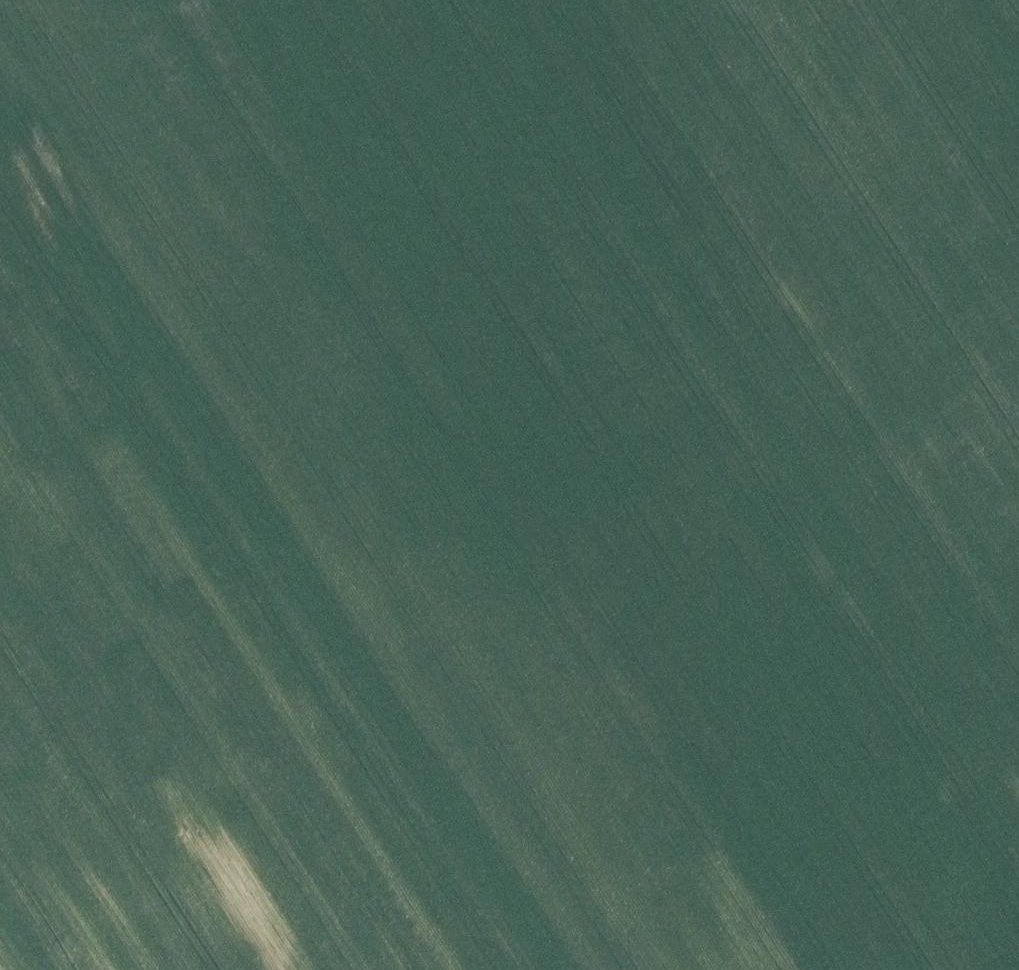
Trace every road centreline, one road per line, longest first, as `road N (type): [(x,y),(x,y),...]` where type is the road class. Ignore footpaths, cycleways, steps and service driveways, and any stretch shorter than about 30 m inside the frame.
road 1 (track): [(552,559),(203,0)]

